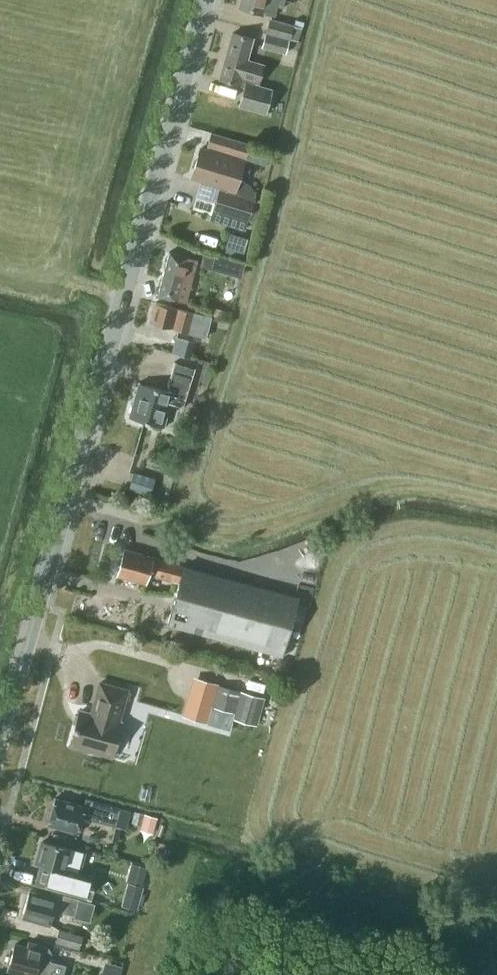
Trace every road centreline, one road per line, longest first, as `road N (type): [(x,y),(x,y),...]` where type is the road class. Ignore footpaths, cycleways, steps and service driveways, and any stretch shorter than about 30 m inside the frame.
road 1 (tertiary): [(0,739),(206,0)]

